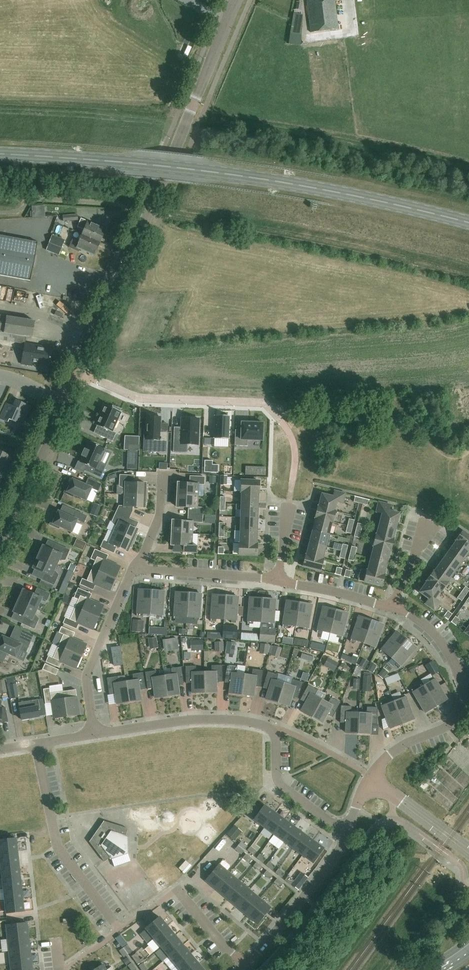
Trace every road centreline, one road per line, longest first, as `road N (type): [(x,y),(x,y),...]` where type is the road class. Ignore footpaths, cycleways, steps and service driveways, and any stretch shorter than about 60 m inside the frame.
road 1 (primary): [(468,223),(203,170),(0,154)]
road 2 (unclassified): [(66,403),(236,0)]
road 3 (track): [(288,508),(294,442),(283,421),(262,405),(142,400),(78,376)]
road 4 (residential): [(113,922),(57,845),(37,745)]
road 5 (unclassified): [(97,735),(220,719),(275,729)]
road 6 (residential): [(135,566),(88,678),(97,735)]
road 7 (unclassified): [(348,832),(247,966)]
road 8 (unclassified): [(0,550),(66,403)]
road 9 (residential): [(370,776),(390,753),(459,720),(462,677)]
road 10 (residential): [(280,581),(135,566)]
road 11 (unclassified): [(348,832),(279,783),(275,729)]

